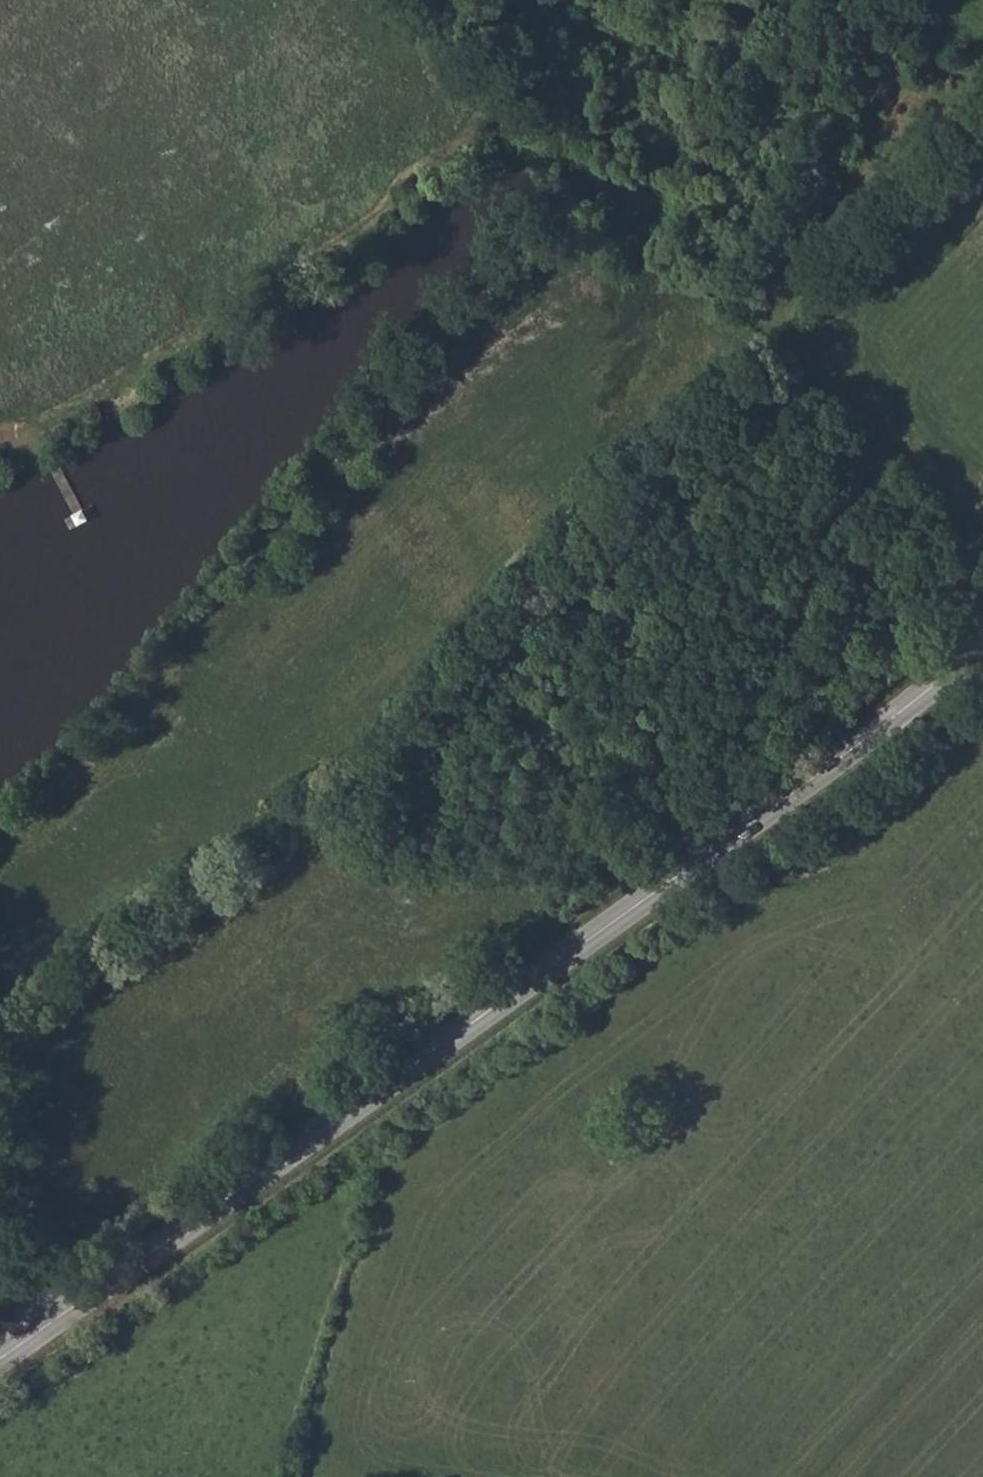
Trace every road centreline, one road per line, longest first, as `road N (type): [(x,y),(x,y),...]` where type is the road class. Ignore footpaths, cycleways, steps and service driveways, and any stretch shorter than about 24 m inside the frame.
road 1 (tertiary): [(43,1327),(982,644)]
road 2 (unclassified): [(0,1186),(43,1327)]

